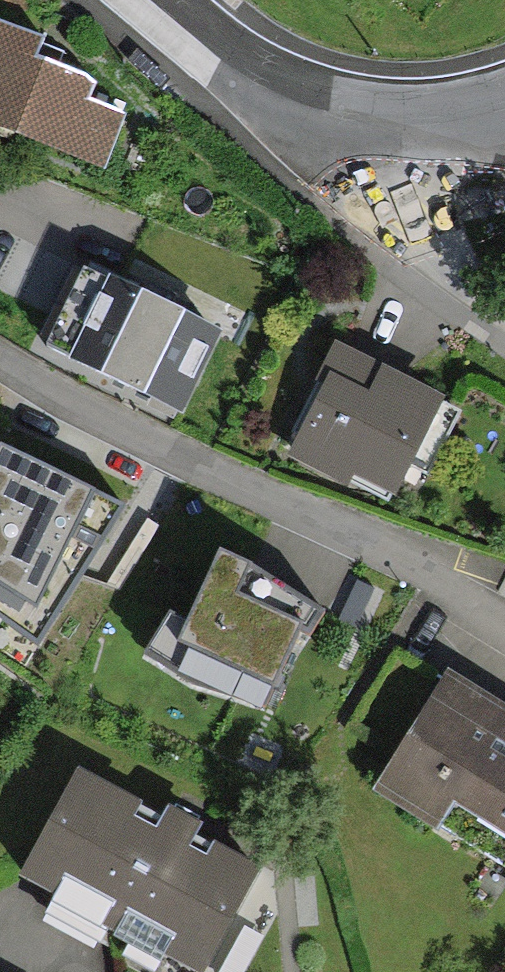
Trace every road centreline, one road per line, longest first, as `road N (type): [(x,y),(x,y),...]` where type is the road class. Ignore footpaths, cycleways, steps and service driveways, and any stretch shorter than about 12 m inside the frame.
road 1 (unclassified): [(504,626),(0,358)]
road 2 (residential): [(374,121),(299,101),(213,48),(158,0)]
road 3 (residential): [(374,121),(384,173),(435,249),(504,308)]
road 4 (residential): [(504,107),(457,119),(374,121)]

